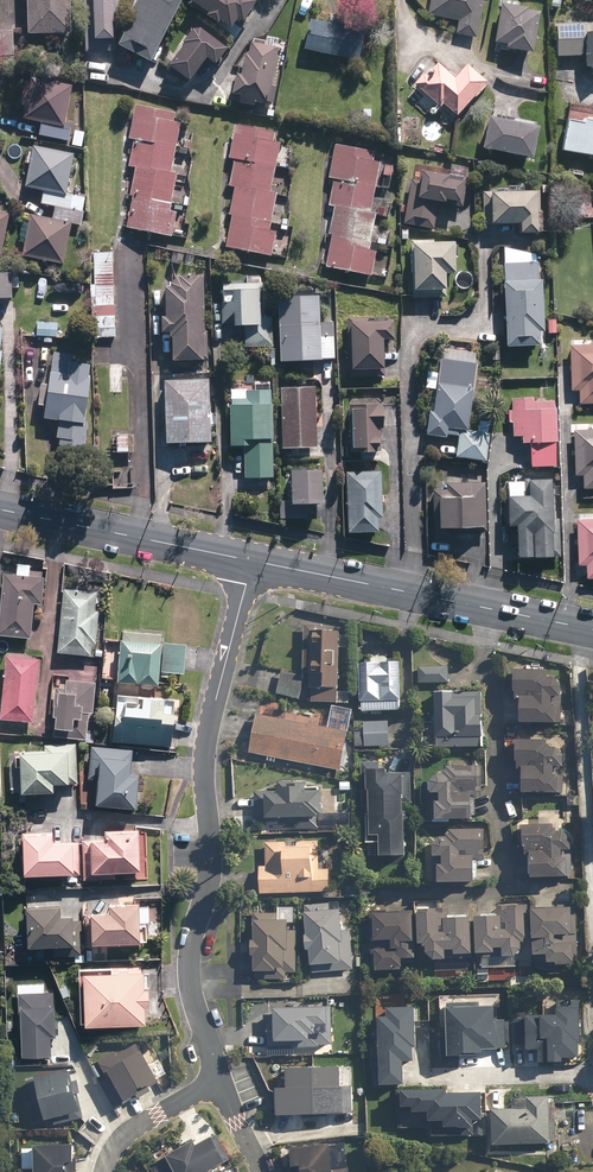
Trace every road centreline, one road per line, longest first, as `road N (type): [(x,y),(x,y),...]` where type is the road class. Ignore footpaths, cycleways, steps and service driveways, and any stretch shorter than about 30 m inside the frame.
road 1 (residential): [(252,561),(206,741),(209,873),(189,953),(190,990),(221,1077)]
road 2 (secondary): [(592,629),(252,561)]
road 3 (secondary): [(252,561),(0,510)]

